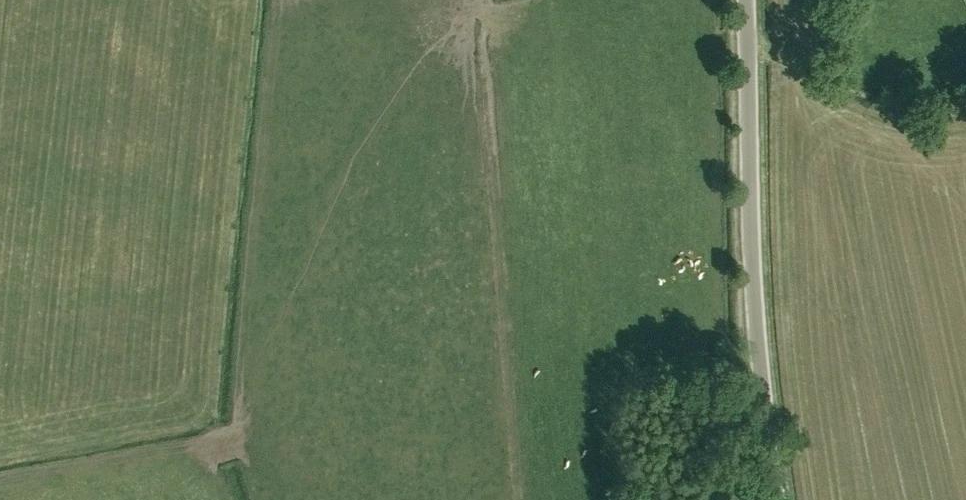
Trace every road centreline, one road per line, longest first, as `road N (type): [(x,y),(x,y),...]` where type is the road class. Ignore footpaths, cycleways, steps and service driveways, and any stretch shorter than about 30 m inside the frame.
road 1 (unclassified): [(777,499),(746,197),(747,0)]

